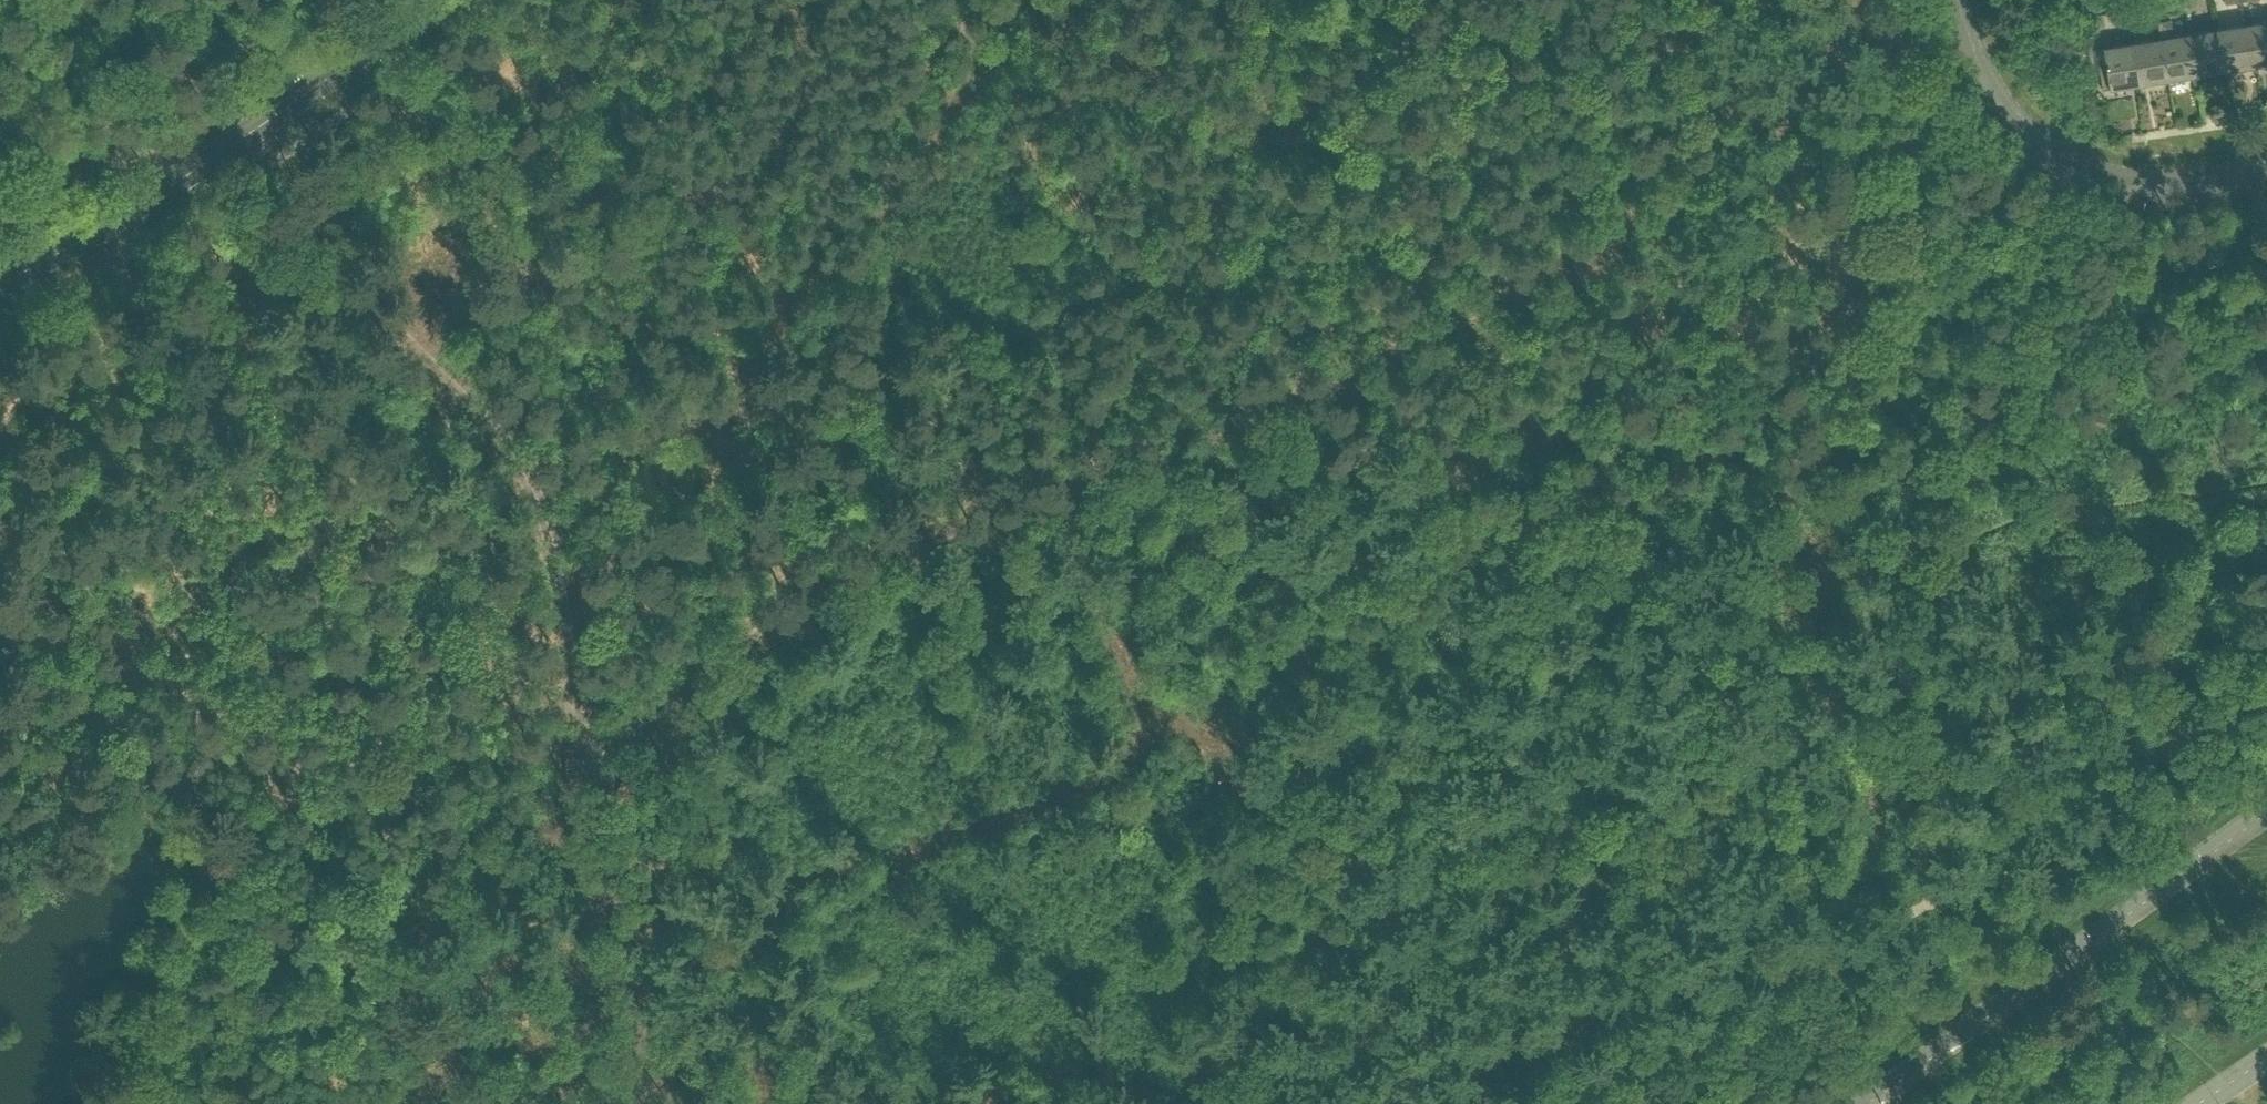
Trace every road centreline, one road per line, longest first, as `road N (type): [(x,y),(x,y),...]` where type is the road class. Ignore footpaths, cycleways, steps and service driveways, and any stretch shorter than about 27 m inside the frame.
road 1 (track): [(1889,0),(1706,174),(1638,227),(1405,346),(1124,465)]
road 2 (track): [(583,693),(533,490),(490,415),(450,366),(305,223),(270,165),(197,0)]
road 3 (track): [(1124,465),(811,596),(756,631),(655,721),(600,750),(583,693)]
road 4 (secondary): [(0,283),(257,134),(425,0)]
road 5 (tertiary): [(2266,811),(1860,1103)]
road 6 (unclassified): [(2266,173),(2127,180),(2085,171),(2030,141),(1990,85),(1960,0)]
road 7 (track): [(600,750),(625,980)]
road 8 (track): [(625,980),(639,1103)]

